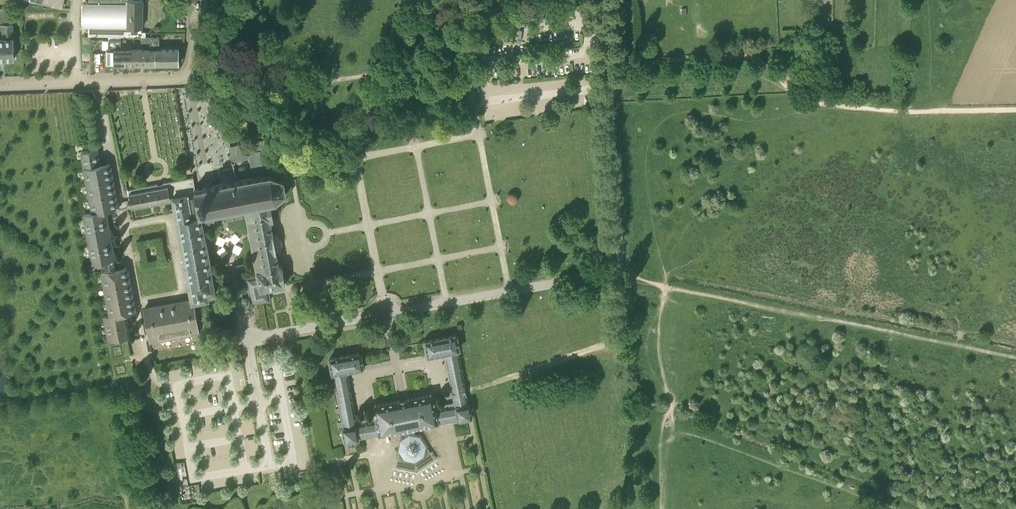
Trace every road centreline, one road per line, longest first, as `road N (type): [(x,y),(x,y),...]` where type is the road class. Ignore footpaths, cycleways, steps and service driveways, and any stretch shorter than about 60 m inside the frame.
road 1 (unclassified): [(602,0),(616,269)]
road 2 (track): [(616,269),(616,337),(465,390)]
road 3 (track): [(673,438),(698,435),(861,495)]
road 4 (residential): [(77,82),(187,75),(194,0)]

